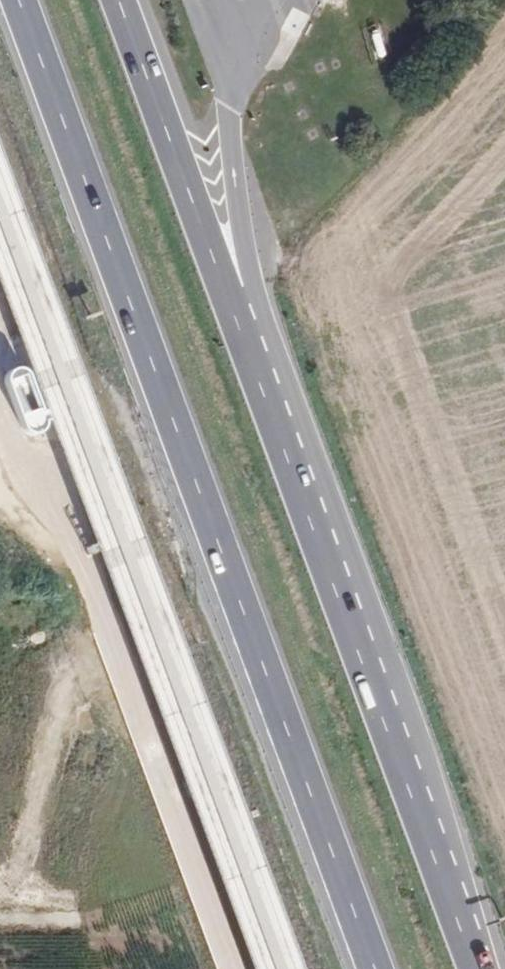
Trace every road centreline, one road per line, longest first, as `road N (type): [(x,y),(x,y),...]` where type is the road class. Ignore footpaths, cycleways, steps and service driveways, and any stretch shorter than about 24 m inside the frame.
road 1 (trunk): [(18,0),(372,968)]
road 2 (trunk): [(477,968),(234,304)]
road 3 (trunk): [(234,304),(120,0)]
road 4 (trunk): [(234,304),(248,274),(229,91)]

